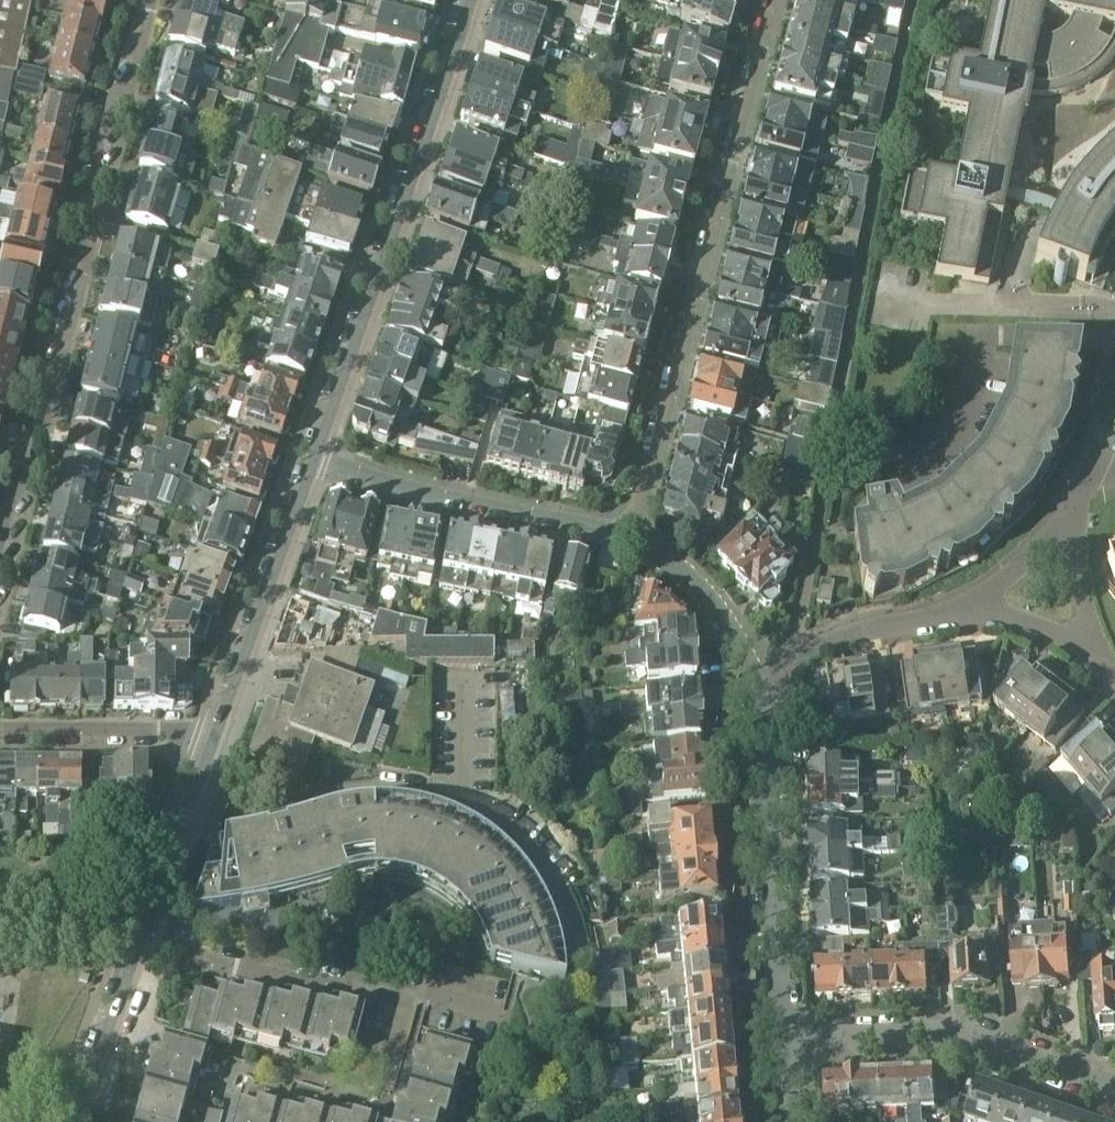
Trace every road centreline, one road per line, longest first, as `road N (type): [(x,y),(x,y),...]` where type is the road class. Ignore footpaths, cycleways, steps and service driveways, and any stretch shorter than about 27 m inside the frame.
road 1 (residential): [(0,558),(26,454),(48,437),(157,0)]
road 2 (residential): [(780,0),(639,536)]
road 3 (tertiary): [(469,0),(314,455)]
road 4 (residential): [(586,957),(561,889),(517,833),(459,799),(381,789),(314,794),(206,755)]
road 5 (residential): [(508,1013),(383,975),(242,970),(140,937)]
road 6 (residential): [(782,1040),(771,775),(758,683)]
road 7 (residential): [(1114,1087),(958,1031),(782,1040)]
road 8 (residential): [(639,536),(399,485),(314,455)]
road 9 (residential): [(1114,337),(1005,338),(988,346),(983,394),(963,441),(921,477),(885,491)]
road 10 (tertiary): [(314,455),(213,736)]
road 11 (residential): [(972,611),(847,637),(758,683)]
road 12 (residential): [(213,736),(0,728)]
road 13 (tertiary): [(140,937),(72,1121)]
road 14 (tertiary): [(206,755),(140,937)]
road 15 (residential): [(758,683),(699,585),(639,536)]
road 16 (residential): [(1095,655),(1072,561),(1074,513)]
road 17 (residential): [(972,611),(1074,513)]
road 18 (residential): [(1095,655),(972,611)]

